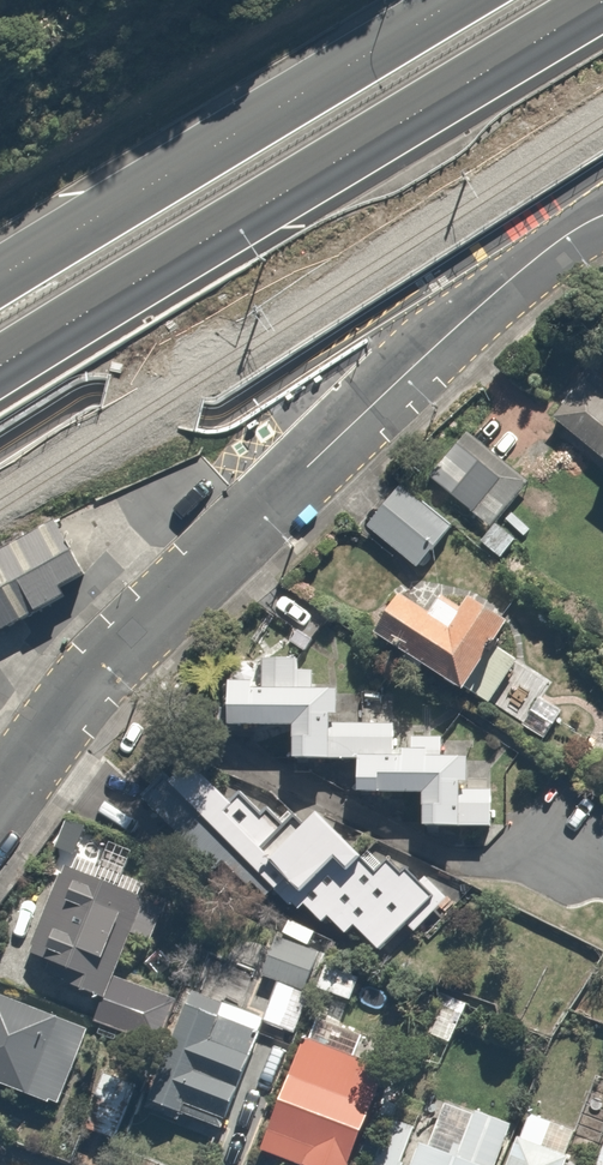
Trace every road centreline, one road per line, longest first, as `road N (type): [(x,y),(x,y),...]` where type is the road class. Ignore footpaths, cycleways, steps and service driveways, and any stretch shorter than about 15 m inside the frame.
road 1 (tertiary): [(602,215),(497,291),(126,636),(0,800)]
road 2 (trunk): [(602,1),(0,367)]
road 3 (trunk): [(0,278),(458,0)]

